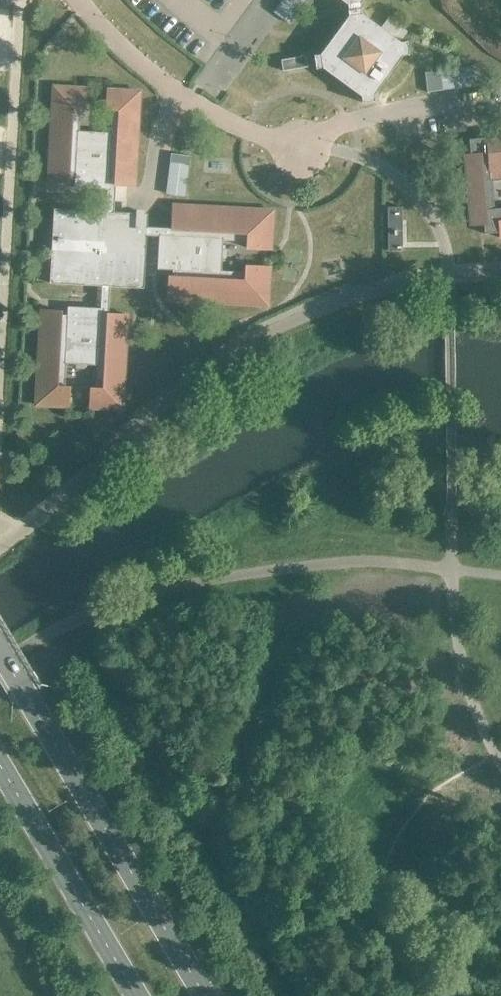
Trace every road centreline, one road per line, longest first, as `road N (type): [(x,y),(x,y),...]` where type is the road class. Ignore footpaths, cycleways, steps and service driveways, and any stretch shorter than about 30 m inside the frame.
road 1 (unclassified): [(79,0),(109,45),(186,102),(288,138),(500,95)]
road 2 (secondary): [(204,995),(0,655)]
road 3 (secondary): [(0,768),(137,995)]

